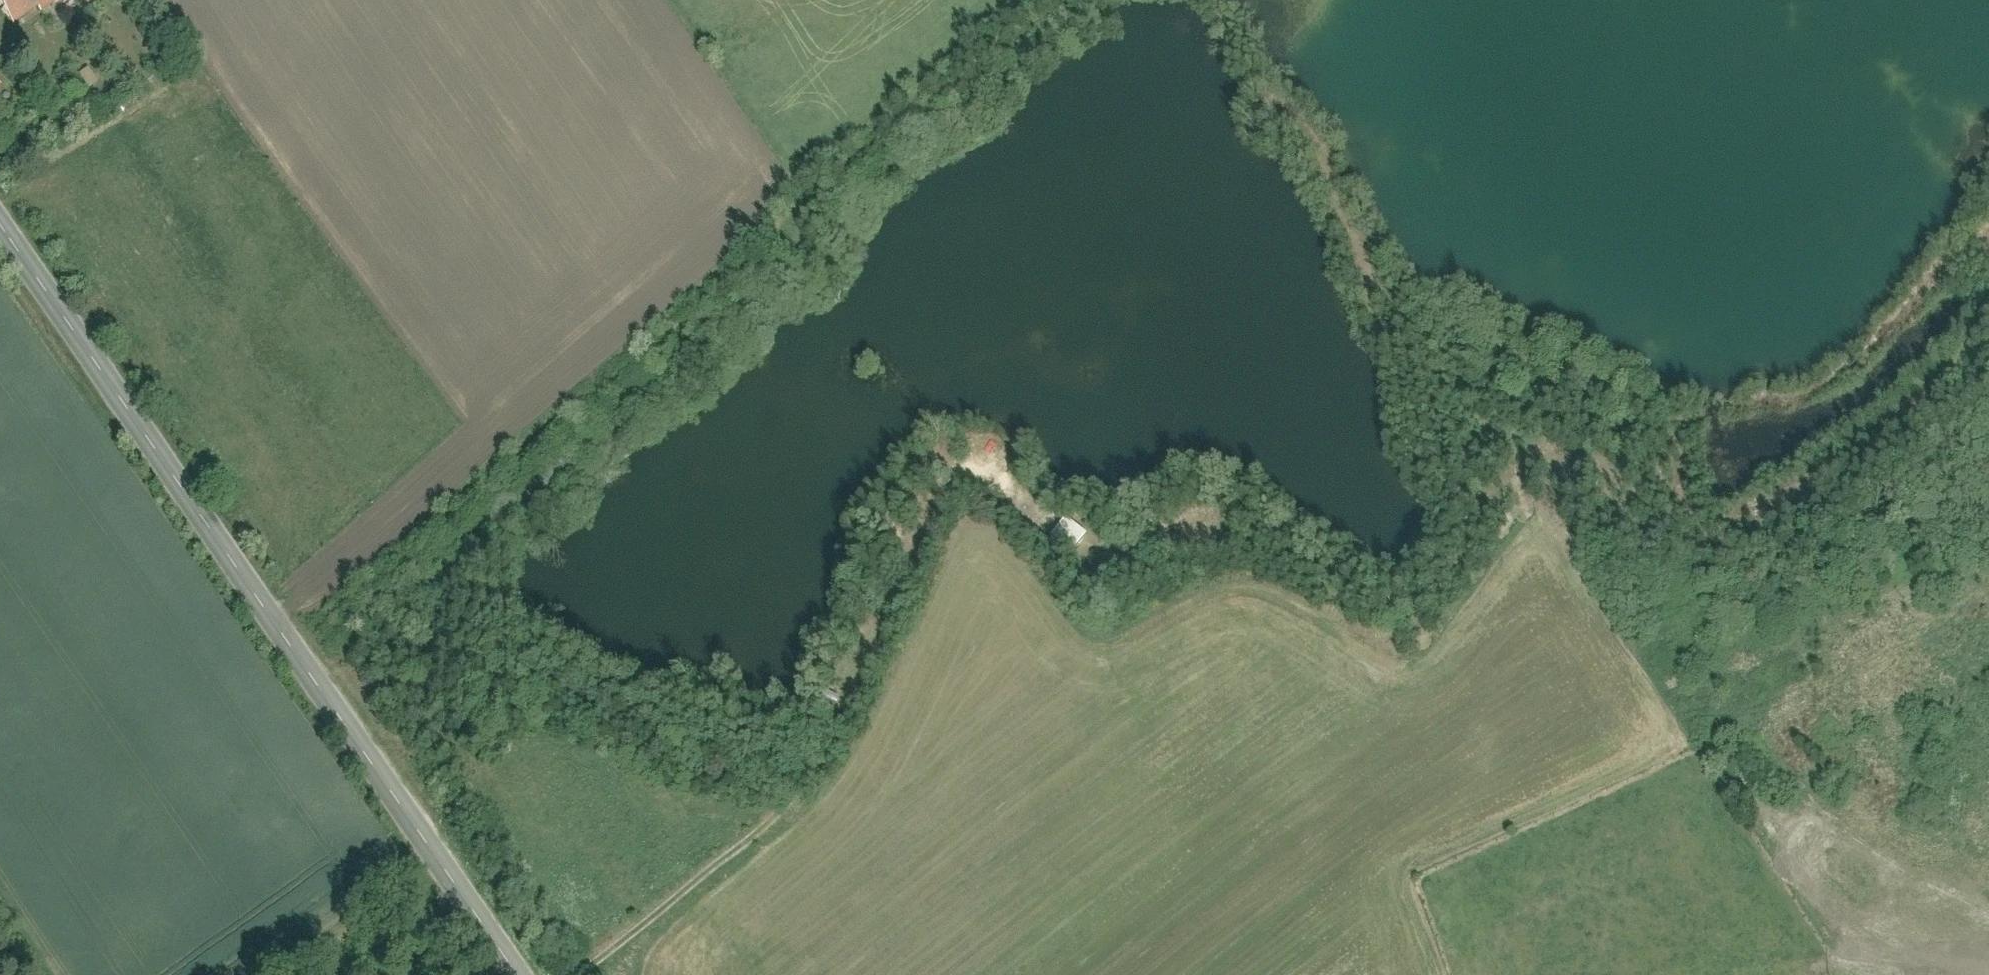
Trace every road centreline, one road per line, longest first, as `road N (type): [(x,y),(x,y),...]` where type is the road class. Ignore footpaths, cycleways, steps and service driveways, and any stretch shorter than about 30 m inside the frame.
road 1 (unclassified): [(532,974),(0,222)]

